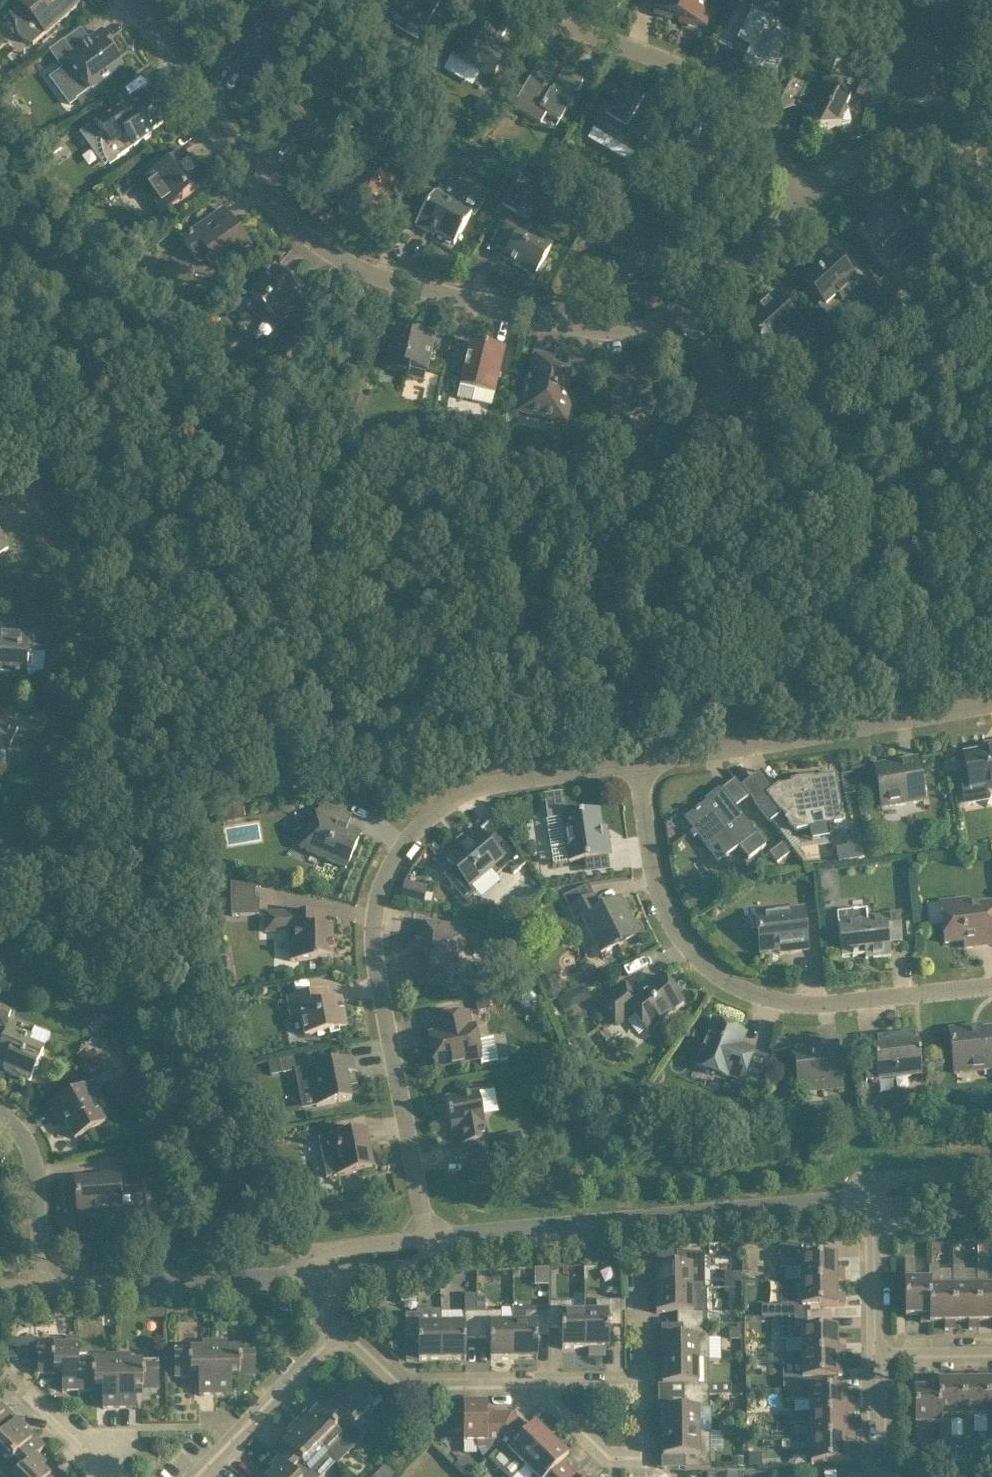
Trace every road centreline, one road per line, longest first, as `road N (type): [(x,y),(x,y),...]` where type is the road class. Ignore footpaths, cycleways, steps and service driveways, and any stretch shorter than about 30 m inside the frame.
road 1 (residential): [(809,199),(688,307),(636,330),(473,304),(363,269),(319,245),(274,206),(127,0)]
road 2 (residential): [(635,762),(492,785),(438,806),(404,840),(377,900),(373,954),(427,1242)]
road 3 (residential): [(427,1242),(873,1202)]
road 4 (residential): [(991,706),(635,762)]
road 5 (residential): [(809,199),(694,79),(523,0)]
road 6 (residential): [(760,998),(687,952),(659,899),(635,762)]
road 7 (residential): [(43,1289),(319,1275)]
road 8 (residential): [(760,998),(823,1004),(991,986)]
road 9 (residential): [(538,1387),(406,1389),(354,1339),(329,1340)]
road 10 (residential): [(991,181),(966,159),(914,144),(872,151),(809,199)]
road 11 (residential): [(538,1387),(609,1459),(629,1459),(642,1458),(640,1386)]
road 12 (residential): [(196,1476),(329,1340)]
road 13 (residential): [(43,1289),(28,1144),(0,1113)]
road 14 (residential): [(883,1357),(876,1350),(873,1202)]
road 15 (residential): [(427,1242),(316,1252),(319,1275)]
road 16 (residential): [(319,1275),(422,1267),(427,1242)]
road 17 (residential): [(640,1386),(635,1258)]

